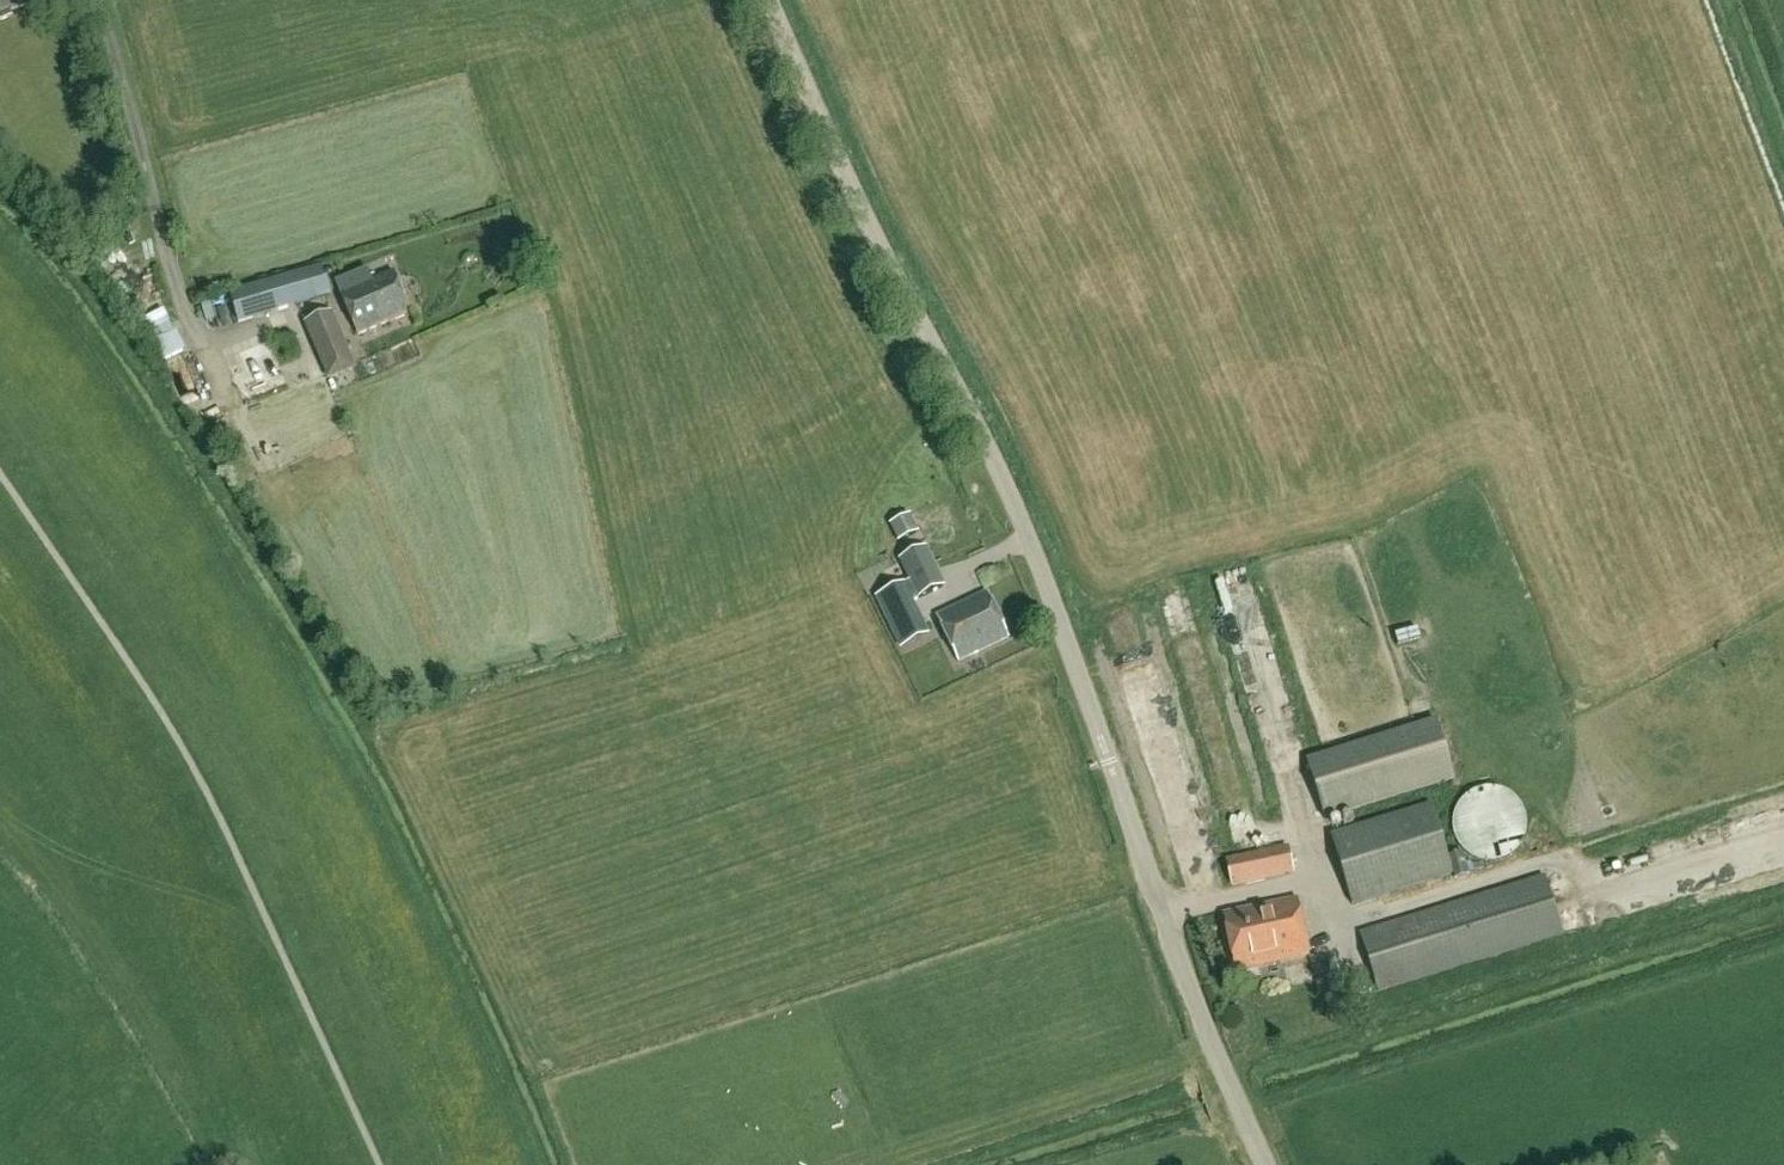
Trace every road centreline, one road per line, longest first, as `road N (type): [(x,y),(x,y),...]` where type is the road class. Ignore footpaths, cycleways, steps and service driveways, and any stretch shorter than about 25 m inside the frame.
road 1 (unclassified): [(1262,1164),(1200,1024),(1020,517),(847,177),(769,0)]

